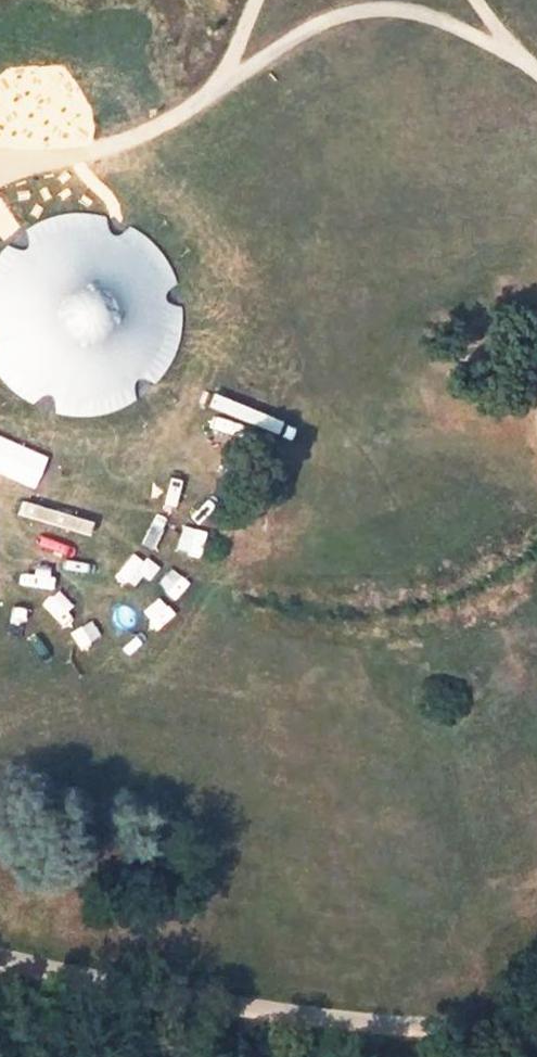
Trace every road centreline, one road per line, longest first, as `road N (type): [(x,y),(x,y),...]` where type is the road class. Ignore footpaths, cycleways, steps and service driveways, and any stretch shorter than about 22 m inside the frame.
road 1 (track): [(0,165),(69,161),(134,139),(206,101),(308,28),(360,12),(412,13),(459,29),(536,73)]

